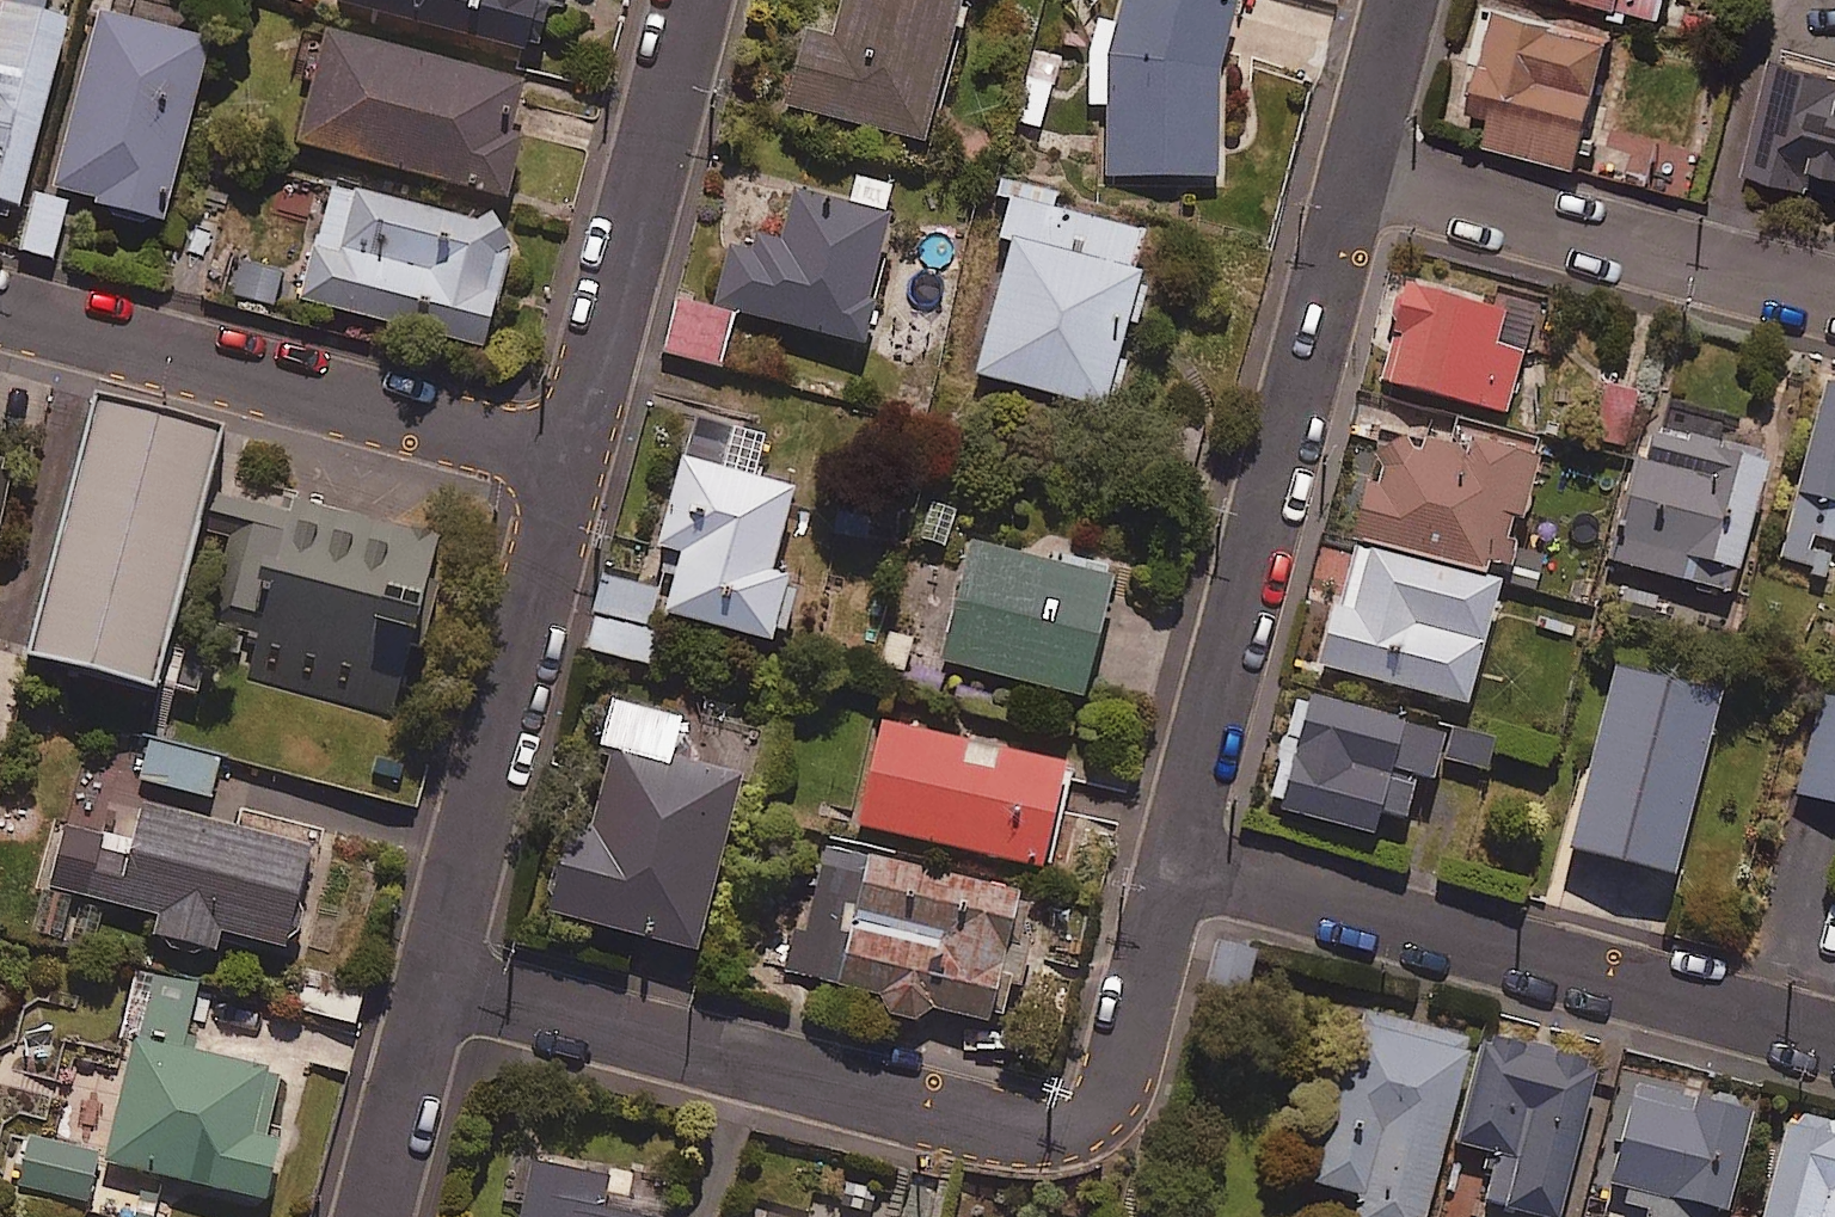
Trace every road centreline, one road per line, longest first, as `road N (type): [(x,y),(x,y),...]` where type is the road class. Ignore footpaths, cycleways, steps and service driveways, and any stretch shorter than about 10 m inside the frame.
road 1 (residential): [(437,984),(1019,1130),(1074,1123),(1109,1104),(1178,863)]
road 2 (residential): [(1178,863),(1362,176)]
road 3 (residential): [(1834,1032),(1178,863)]
road 4 (residential): [(0,310),(572,461)]
road 5 (residential): [(437,984),(572,461)]
road 6 (residential): [(1362,176),(1834,302)]
road 7 (residential): [(572,461),(693,0)]
road 8 (residential): [(380,1216),(437,984)]
road 9 (residential): [(1362,176),(1409,0)]

